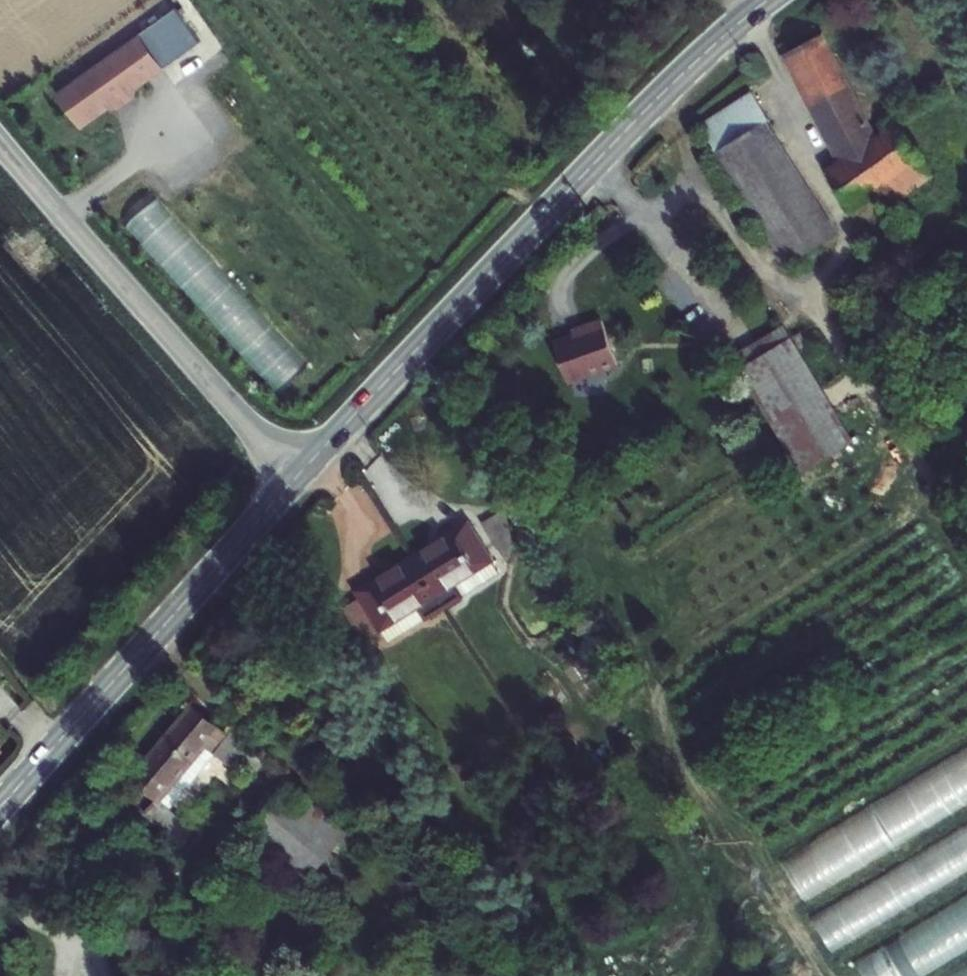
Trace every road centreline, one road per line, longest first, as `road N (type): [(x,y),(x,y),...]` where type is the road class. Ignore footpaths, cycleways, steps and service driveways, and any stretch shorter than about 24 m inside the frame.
road 1 (tertiary): [(769,0),(651,106),(292,481)]
road 2 (track): [(966,550),(964,533),(820,308),(849,231),(816,179),(780,69),(750,15)]
road 3 (residential): [(292,481),(0,144)]
road 4 (tertiary): [(292,481),(0,809)]

